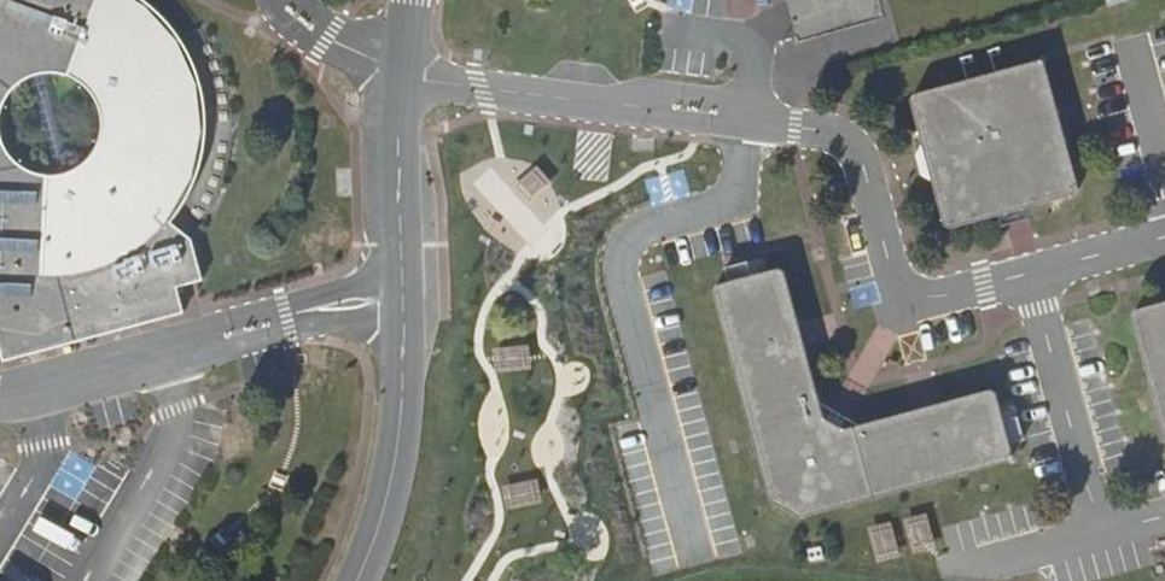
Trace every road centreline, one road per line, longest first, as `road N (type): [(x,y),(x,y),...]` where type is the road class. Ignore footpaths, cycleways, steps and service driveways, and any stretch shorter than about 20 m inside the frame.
road 1 (unclassified): [(401,76),(838,138),(861,163),(889,282),(914,300),(1164,235)]
road 2 (unclassified): [(0,396),(404,293)]
road 3 (unclassified): [(356,580),(393,470),(404,293)]
road 4 (unclassified): [(404,293),(401,76)]

